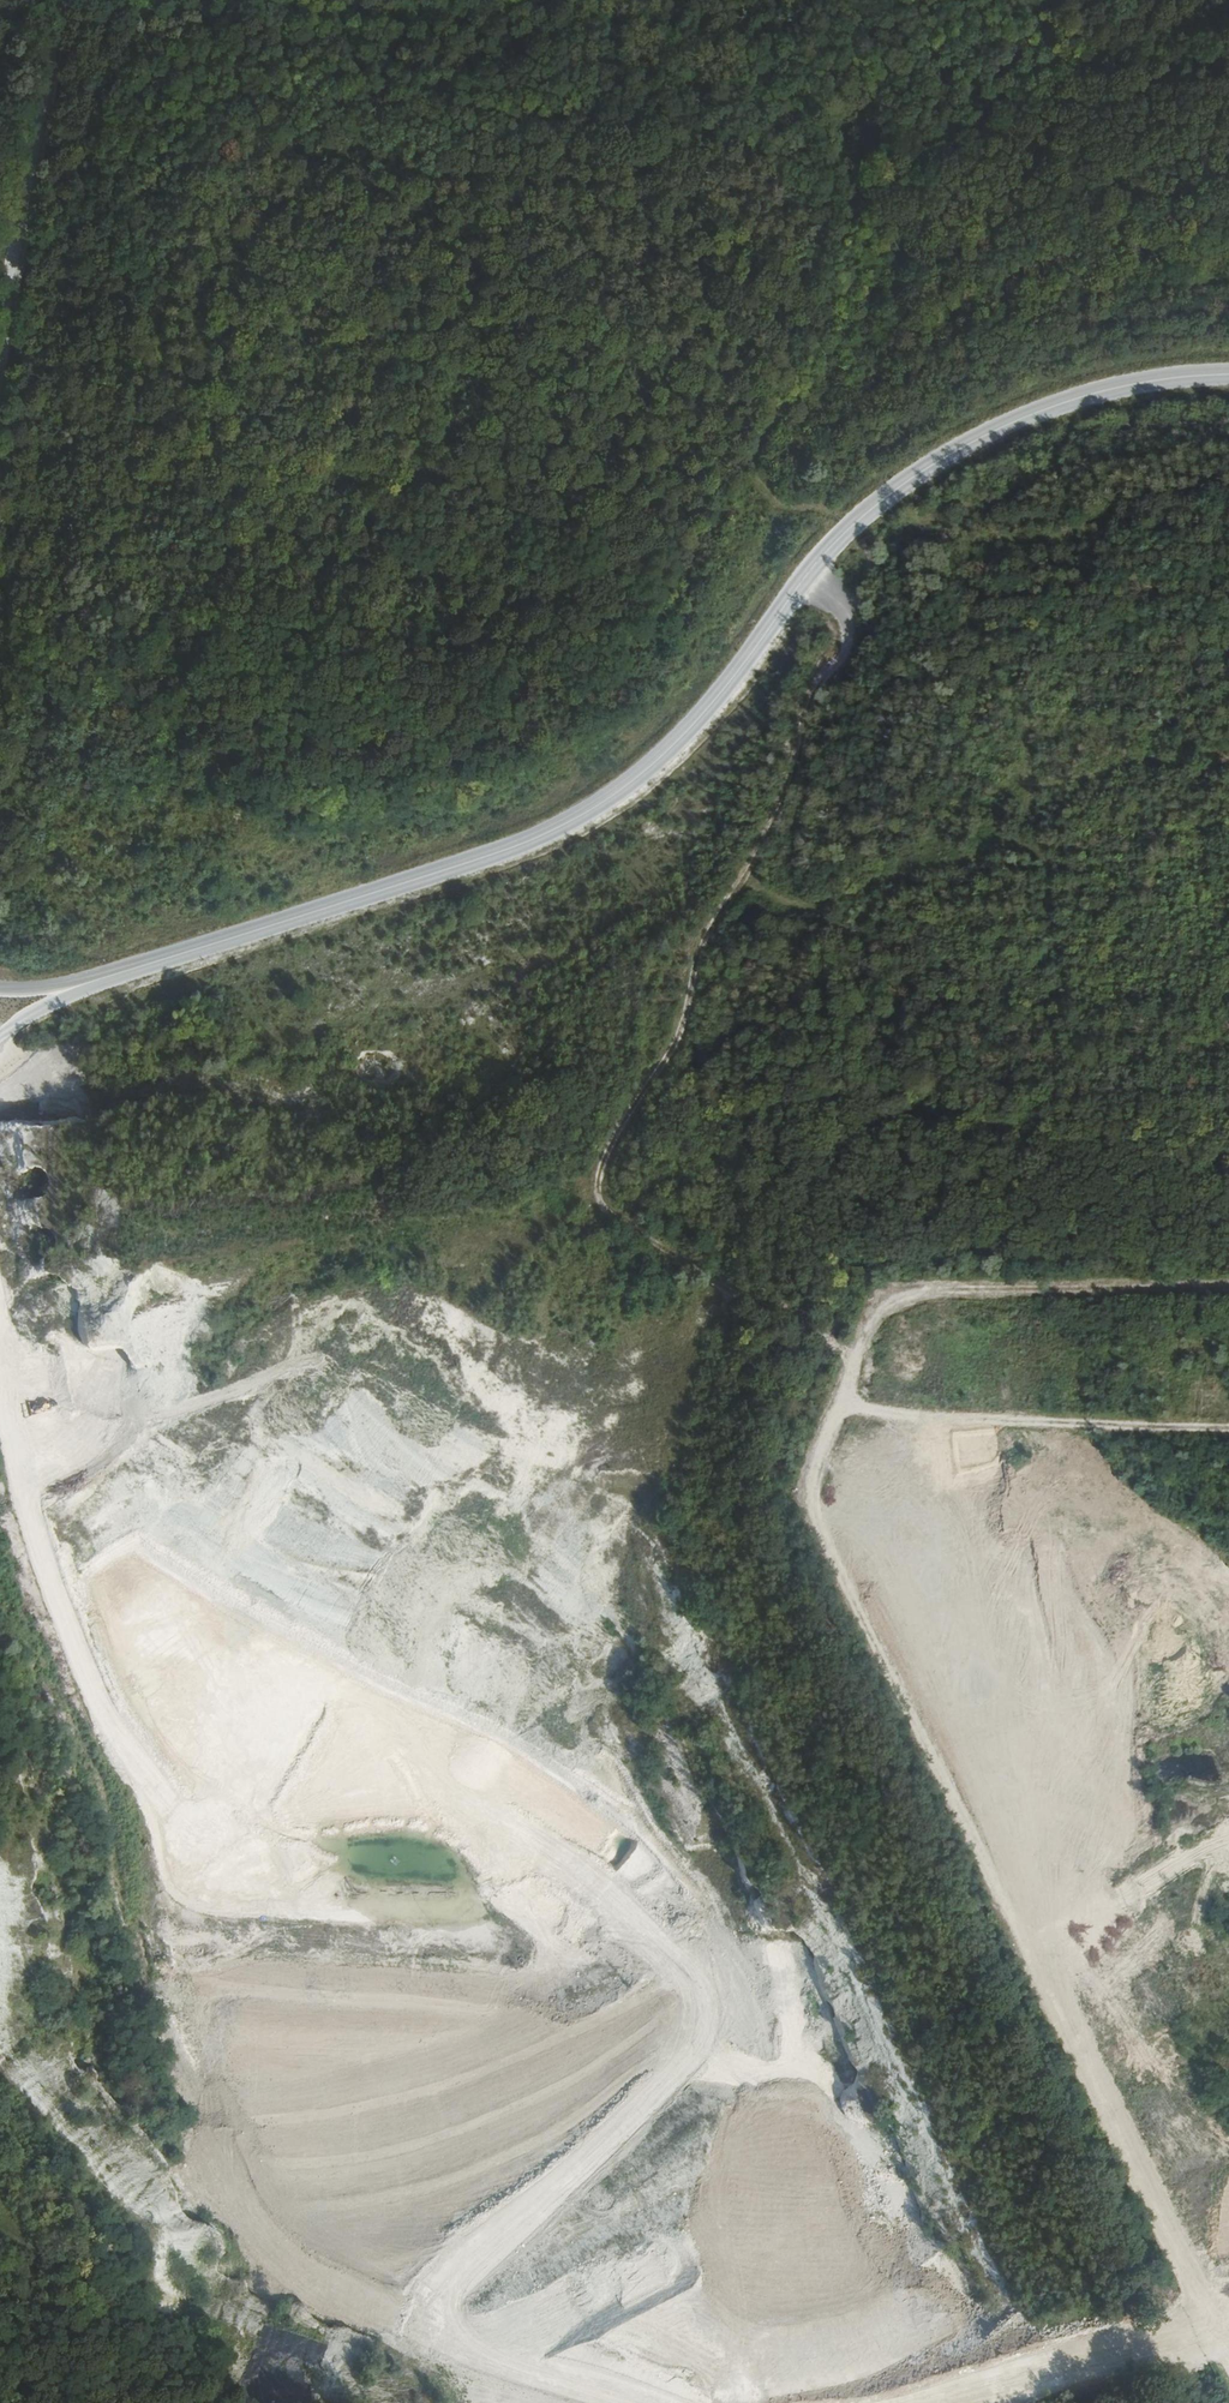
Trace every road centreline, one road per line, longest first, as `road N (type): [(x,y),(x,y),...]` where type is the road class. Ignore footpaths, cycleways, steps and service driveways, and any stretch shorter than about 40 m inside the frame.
road 1 (track): [(545,2278),(694,2302),(736,2293),(760,2234),(728,1984),(604,1916),(514,1828),(446,1795),(163,1819),(21,1501),(0,1400)]
road 2 (track): [(864,1355),(727,1293),(634,1234),(589,1183),(691,1034),(701,941),(808,758),(806,717),(870,561),(856,529),(769,493),(753,453),(779,406),(838,357),(860,285)]

